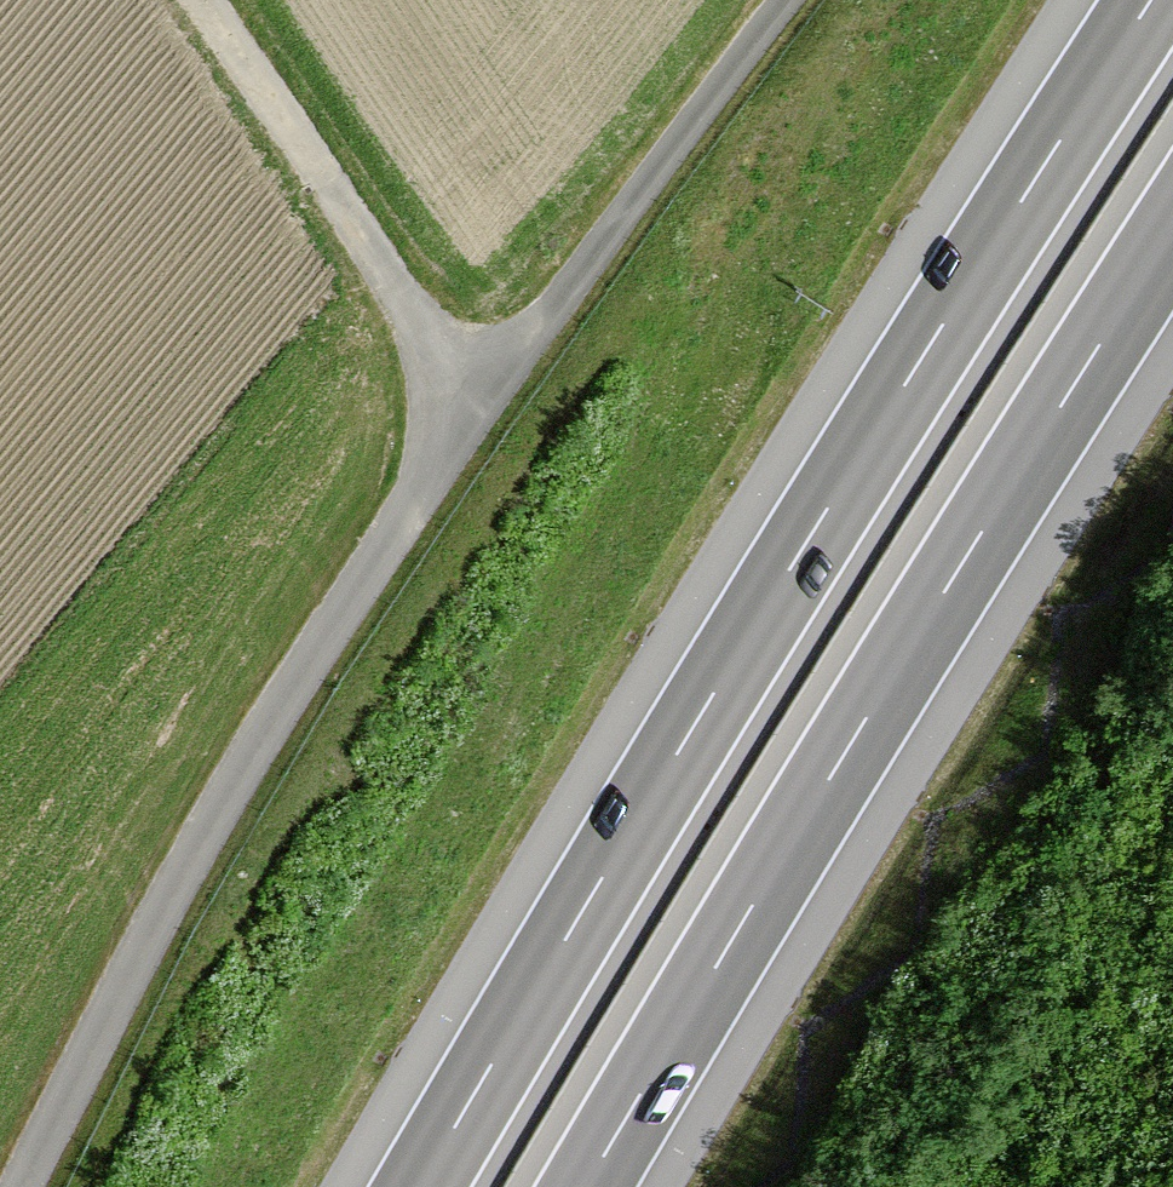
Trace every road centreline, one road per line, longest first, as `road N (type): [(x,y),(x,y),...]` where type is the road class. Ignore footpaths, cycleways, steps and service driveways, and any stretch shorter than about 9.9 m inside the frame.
road 1 (track): [(21,1186),(153,923),(284,700),(474,418),(788,0)]
road 2 (motorway): [(1152,0),(831,503),(420,1186)]
road 3 (motorway): [(586,1186),(1172,230)]
road 4 (track): [(474,418),(203,0)]

